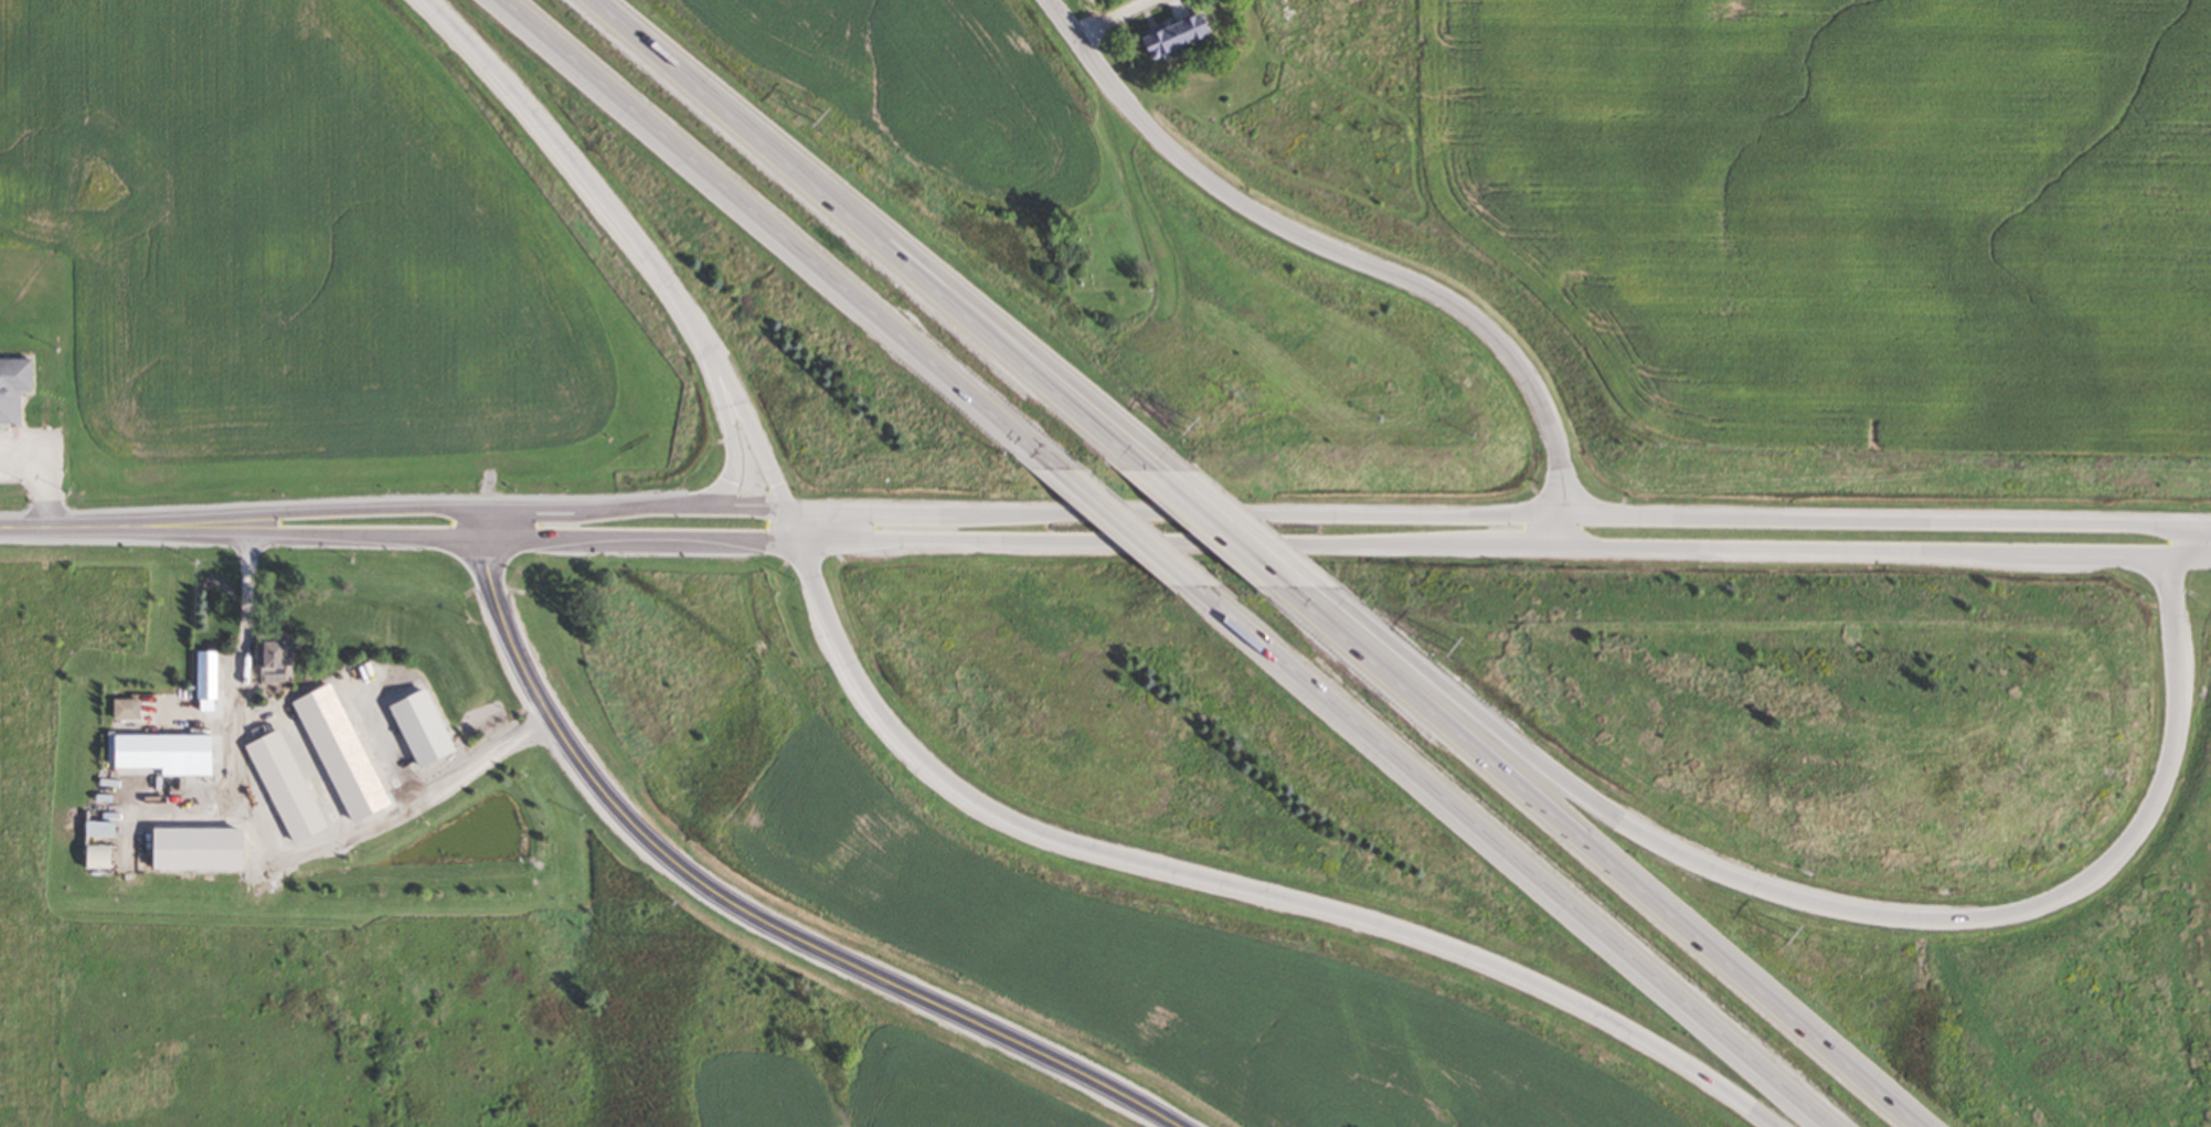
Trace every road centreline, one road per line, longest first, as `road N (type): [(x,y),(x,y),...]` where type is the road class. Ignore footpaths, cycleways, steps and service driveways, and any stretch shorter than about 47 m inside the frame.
road 1 (motorway): [(2186,556),(2188,738),(2157,809),(2109,865),(2033,912),(1958,922),(1870,912),(1742,876),(1640,827),(1565,780),(1325,584)]
road 2 (motorway): [(798,546),(882,710),(960,789),(1050,842),(1470,953),(1680,1059),(1783,1126)]
road 3 (secondary): [(1180,1126),(1052,1057),(785,935),(649,840),(587,772),(531,685),(487,513)]
road 4 (motorway): [(1928,1126),(1282,582)]
road 5 (motorway): [(1194,584),(1833,1126)]
road 6 (tertiary): [(1580,552),(1574,480),(1539,394),(1496,336),(1437,291),(1328,252),(1198,176),(1138,118),(1051,0)]
road 7 (secondary): [(1580,519),(780,510)]
road 8 (secondary): [(798,546),(1580,552)]
road 9 (motorway): [(502,0),(1057,467)]
road 10 (motorway): [(1147,467),(597,0)]
road 11 (secondary): [(1580,552),(2186,556)]
road 12 (secondary): [(2180,525),(1580,519)]
road 13 (motorway): [(1180,468),(895,234),(805,177)]
road 14 (motorway): [(429,0),(576,164),(704,342)]
road 15 (secondary): [(81,528),(492,543)]
road 16 (secondary): [(487,513),(81,528)]
road 17 (secondary): [(492,543),(798,546)]
road 18 (secondary): [(705,511),(487,513)]
road 19 (motorway): [(1325,584),(1180,468)]
road 20 (motorway): [(704,342),(780,510)]
road 21 (motorway): [(1057,467),(1194,584)]
road 22 (motorway): [(704,342),(733,464),(705,511)]
road 23 (motorway): [(1282,582),(1147,467)]

